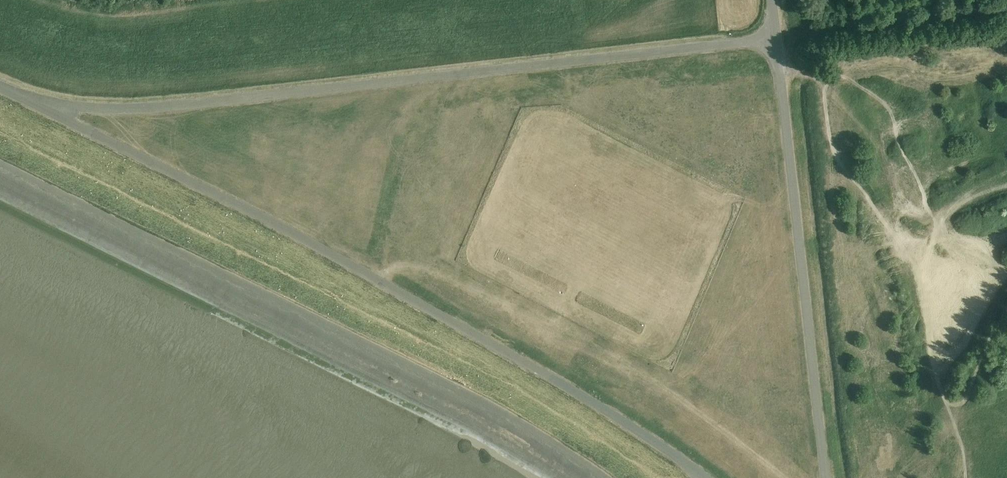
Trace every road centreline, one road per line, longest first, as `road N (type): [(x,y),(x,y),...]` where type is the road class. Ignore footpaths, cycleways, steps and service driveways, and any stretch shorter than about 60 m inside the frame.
road 1 (unclassified): [(704,477),(623,412),(39,102)]
road 2 (unclassified): [(39,102),(126,101),(775,38)]
road 3 (unclassified): [(824,477),(775,38)]

